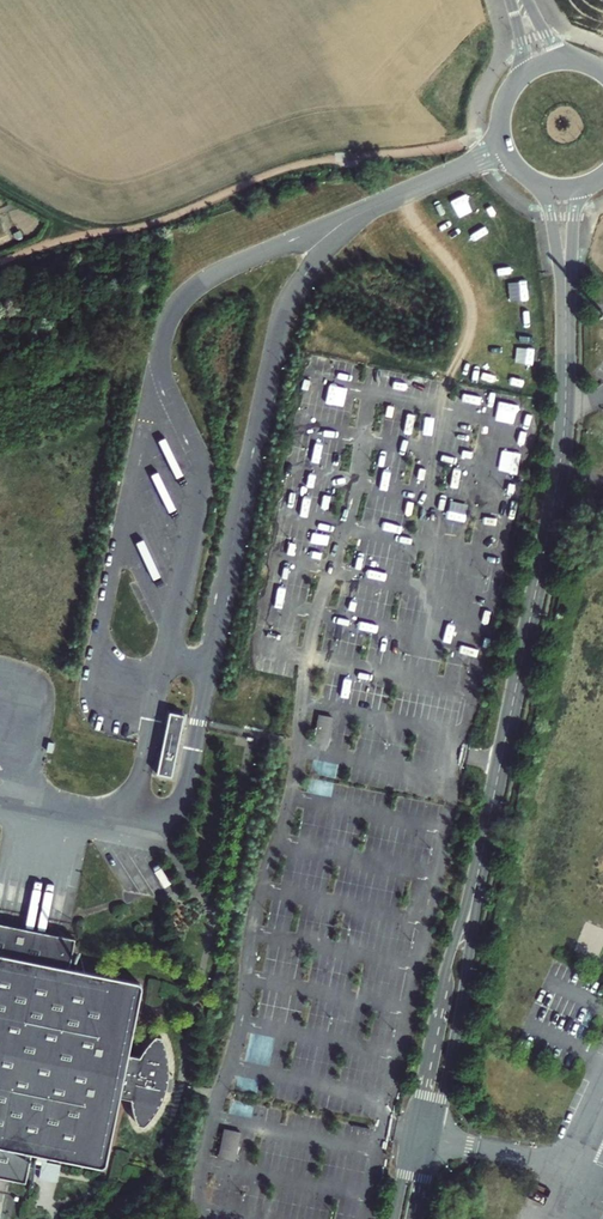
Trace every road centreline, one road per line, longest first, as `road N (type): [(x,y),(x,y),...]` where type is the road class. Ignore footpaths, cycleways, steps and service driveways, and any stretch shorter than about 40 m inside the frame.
road 1 (residential): [(484,841),(562,453),(565,299)]
road 2 (unclassified): [(209,666),(285,308),(324,249),(367,210)]
road 3 (unclassified): [(160,347),(99,643),(135,668),(209,666)]
road 4 (unclassified): [(160,347),(204,474),(172,644),(184,660),(209,666)]
road 5 (residential): [(484,841),(441,983),(411,1134)]
road 6 (residential): [(434,1139),(484,841)]
road 7 (unclassified): [(367,210),(205,280),(176,306),(160,347)]
road 8 (unclassified): [(367,210),(505,150)]
road 9 (residential): [(537,183),(565,299)]

